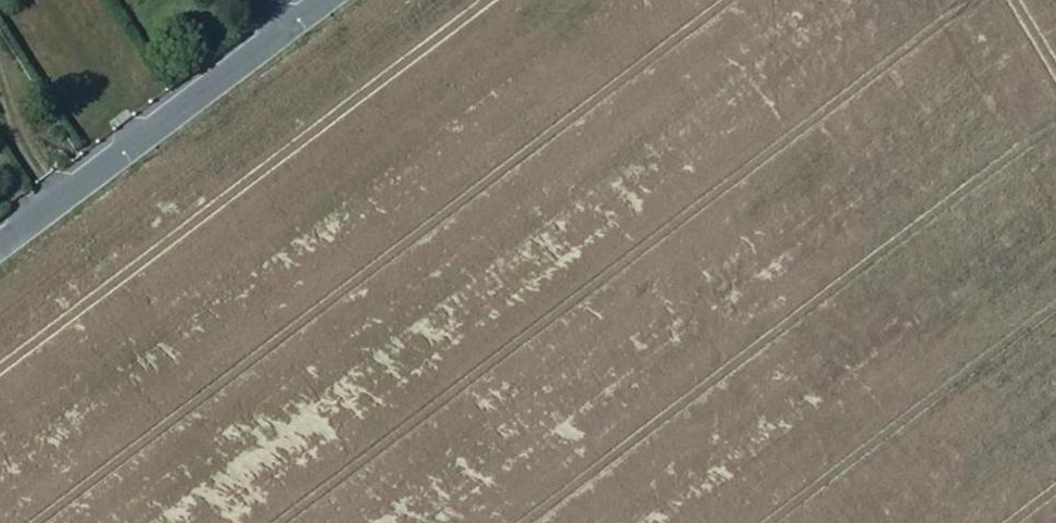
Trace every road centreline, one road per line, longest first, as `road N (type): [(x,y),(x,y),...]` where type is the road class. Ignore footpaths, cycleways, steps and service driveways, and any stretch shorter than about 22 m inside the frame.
road 1 (residential): [(279,30),(0,239)]

